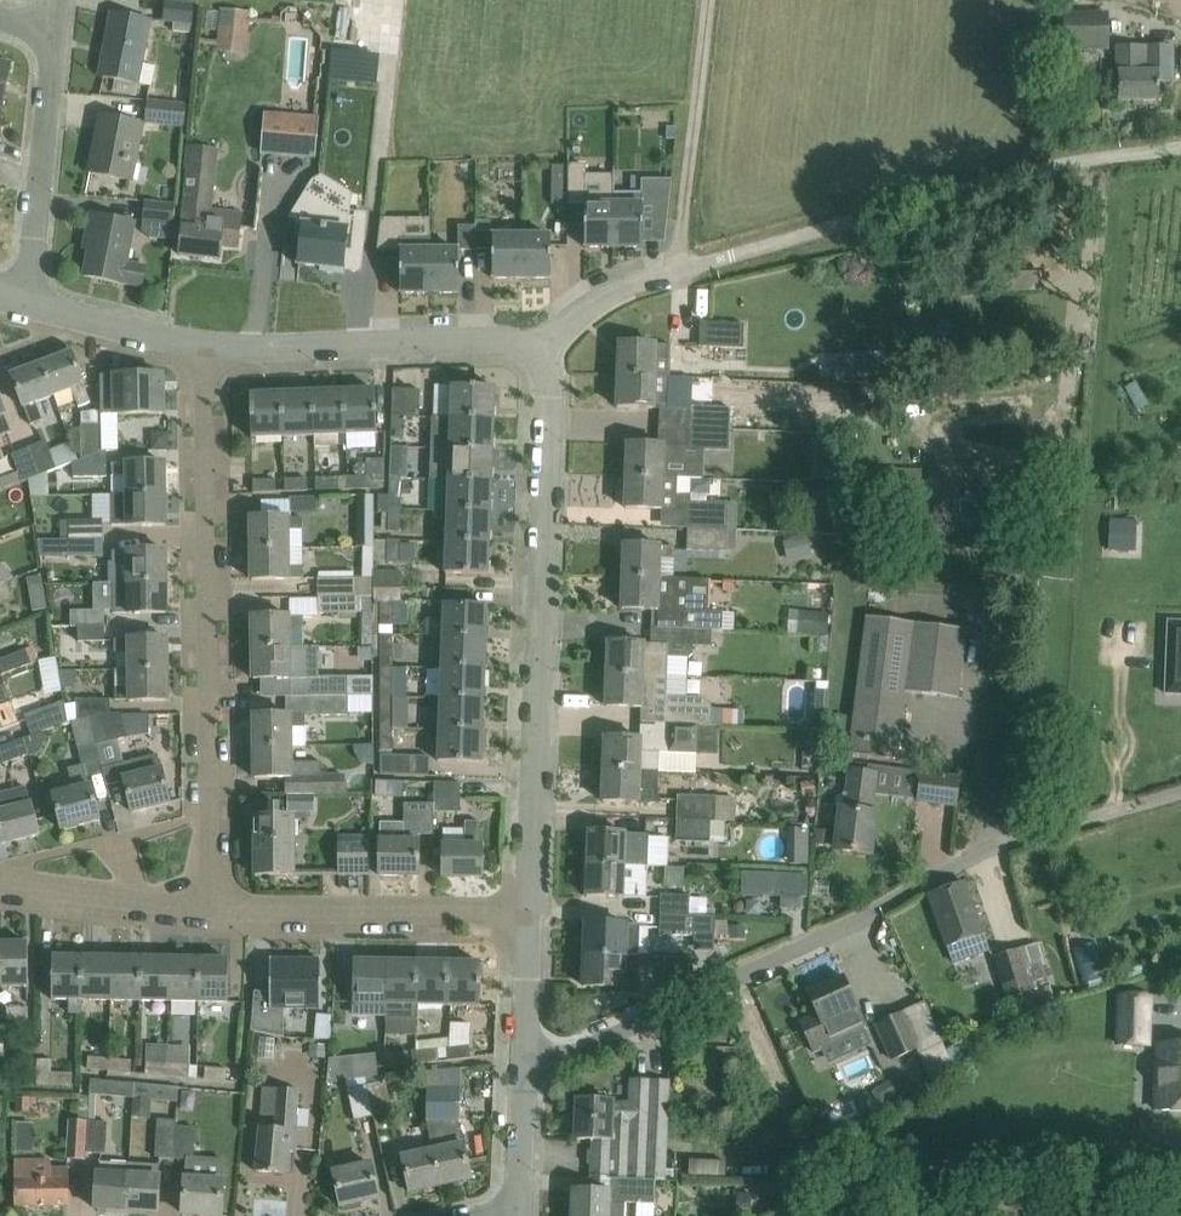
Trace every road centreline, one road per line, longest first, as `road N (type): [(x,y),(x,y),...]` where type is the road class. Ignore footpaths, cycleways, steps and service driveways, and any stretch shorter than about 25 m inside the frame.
road 1 (residential): [(526,1070),(838,932),(997,841),(1180,792)]
road 2 (residential): [(532,914),(555,340)]
road 3 (residential): [(213,909),(204,344)]
road 4 (unclassified): [(680,265),(894,199),(1180,142)]
road 5 (residential): [(204,344),(555,340)]
road 6 (residential): [(532,914),(213,909)]
road 7 (residential): [(27,303),(52,33)]
road 8 (track): [(680,265),(713,0)]
road 9 (residential): [(213,909),(0,881)]
road 10 (residential): [(27,303),(204,344)]
road 11 (residential): [(526,1070),(532,914)]
road 12 (residential): [(555,340),(628,286),(680,265)]
road 13 (residential): [(520,1206),(526,1070)]

